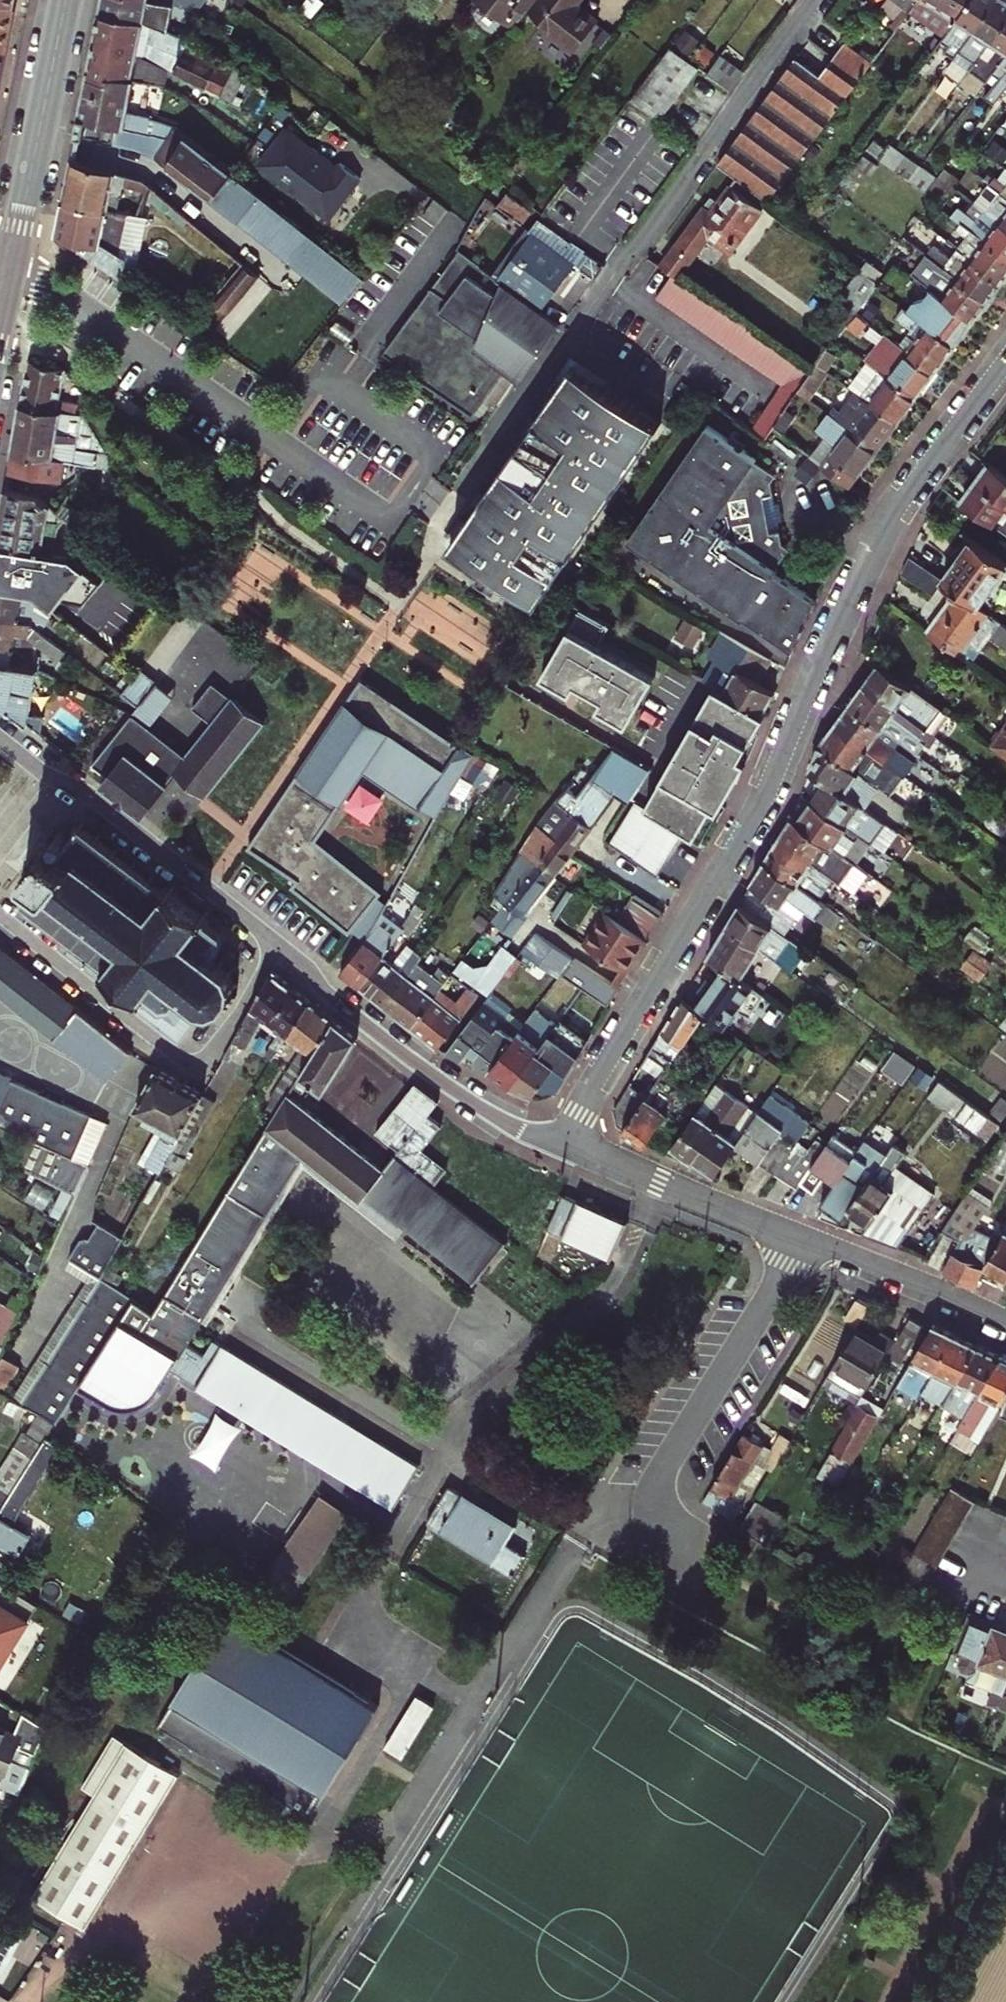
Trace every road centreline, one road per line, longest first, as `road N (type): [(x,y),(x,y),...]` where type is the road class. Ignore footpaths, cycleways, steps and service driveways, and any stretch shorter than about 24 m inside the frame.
road 1 (residential): [(1005,361),(892,516),(749,829),(562,1143)]
road 2 (residential): [(817,0),(462,493)]
road 3 (residential): [(562,1143),(1005,1322)]
road 4 (residential): [(0,918),(165,1045),(202,1061),(274,942)]
road 5 (residential): [(562,1143),(498,1119),(439,1080),(274,942)]
road 6 (residential): [(274,942),(114,815),(0,741)]
road 7 (primary): [(66,0),(7,282)]

